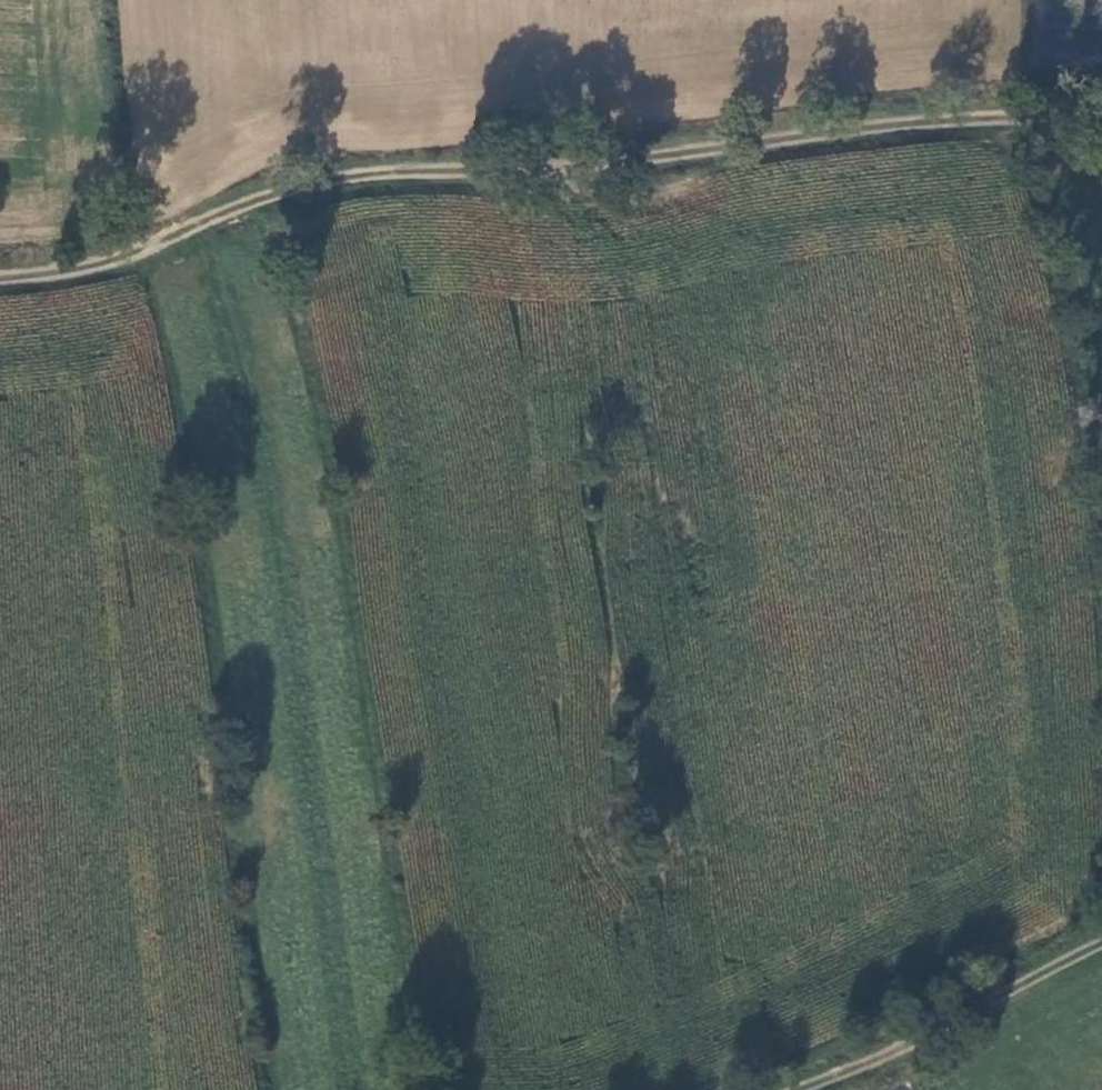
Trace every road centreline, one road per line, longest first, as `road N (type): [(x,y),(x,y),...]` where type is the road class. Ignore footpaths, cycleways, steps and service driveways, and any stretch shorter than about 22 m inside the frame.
road 1 (track): [(0,284),(30,284),(222,221),(301,179),(597,169),(985,119),(1101,115)]
road 2 (track): [(767,1089),(893,1043),(1101,940)]

